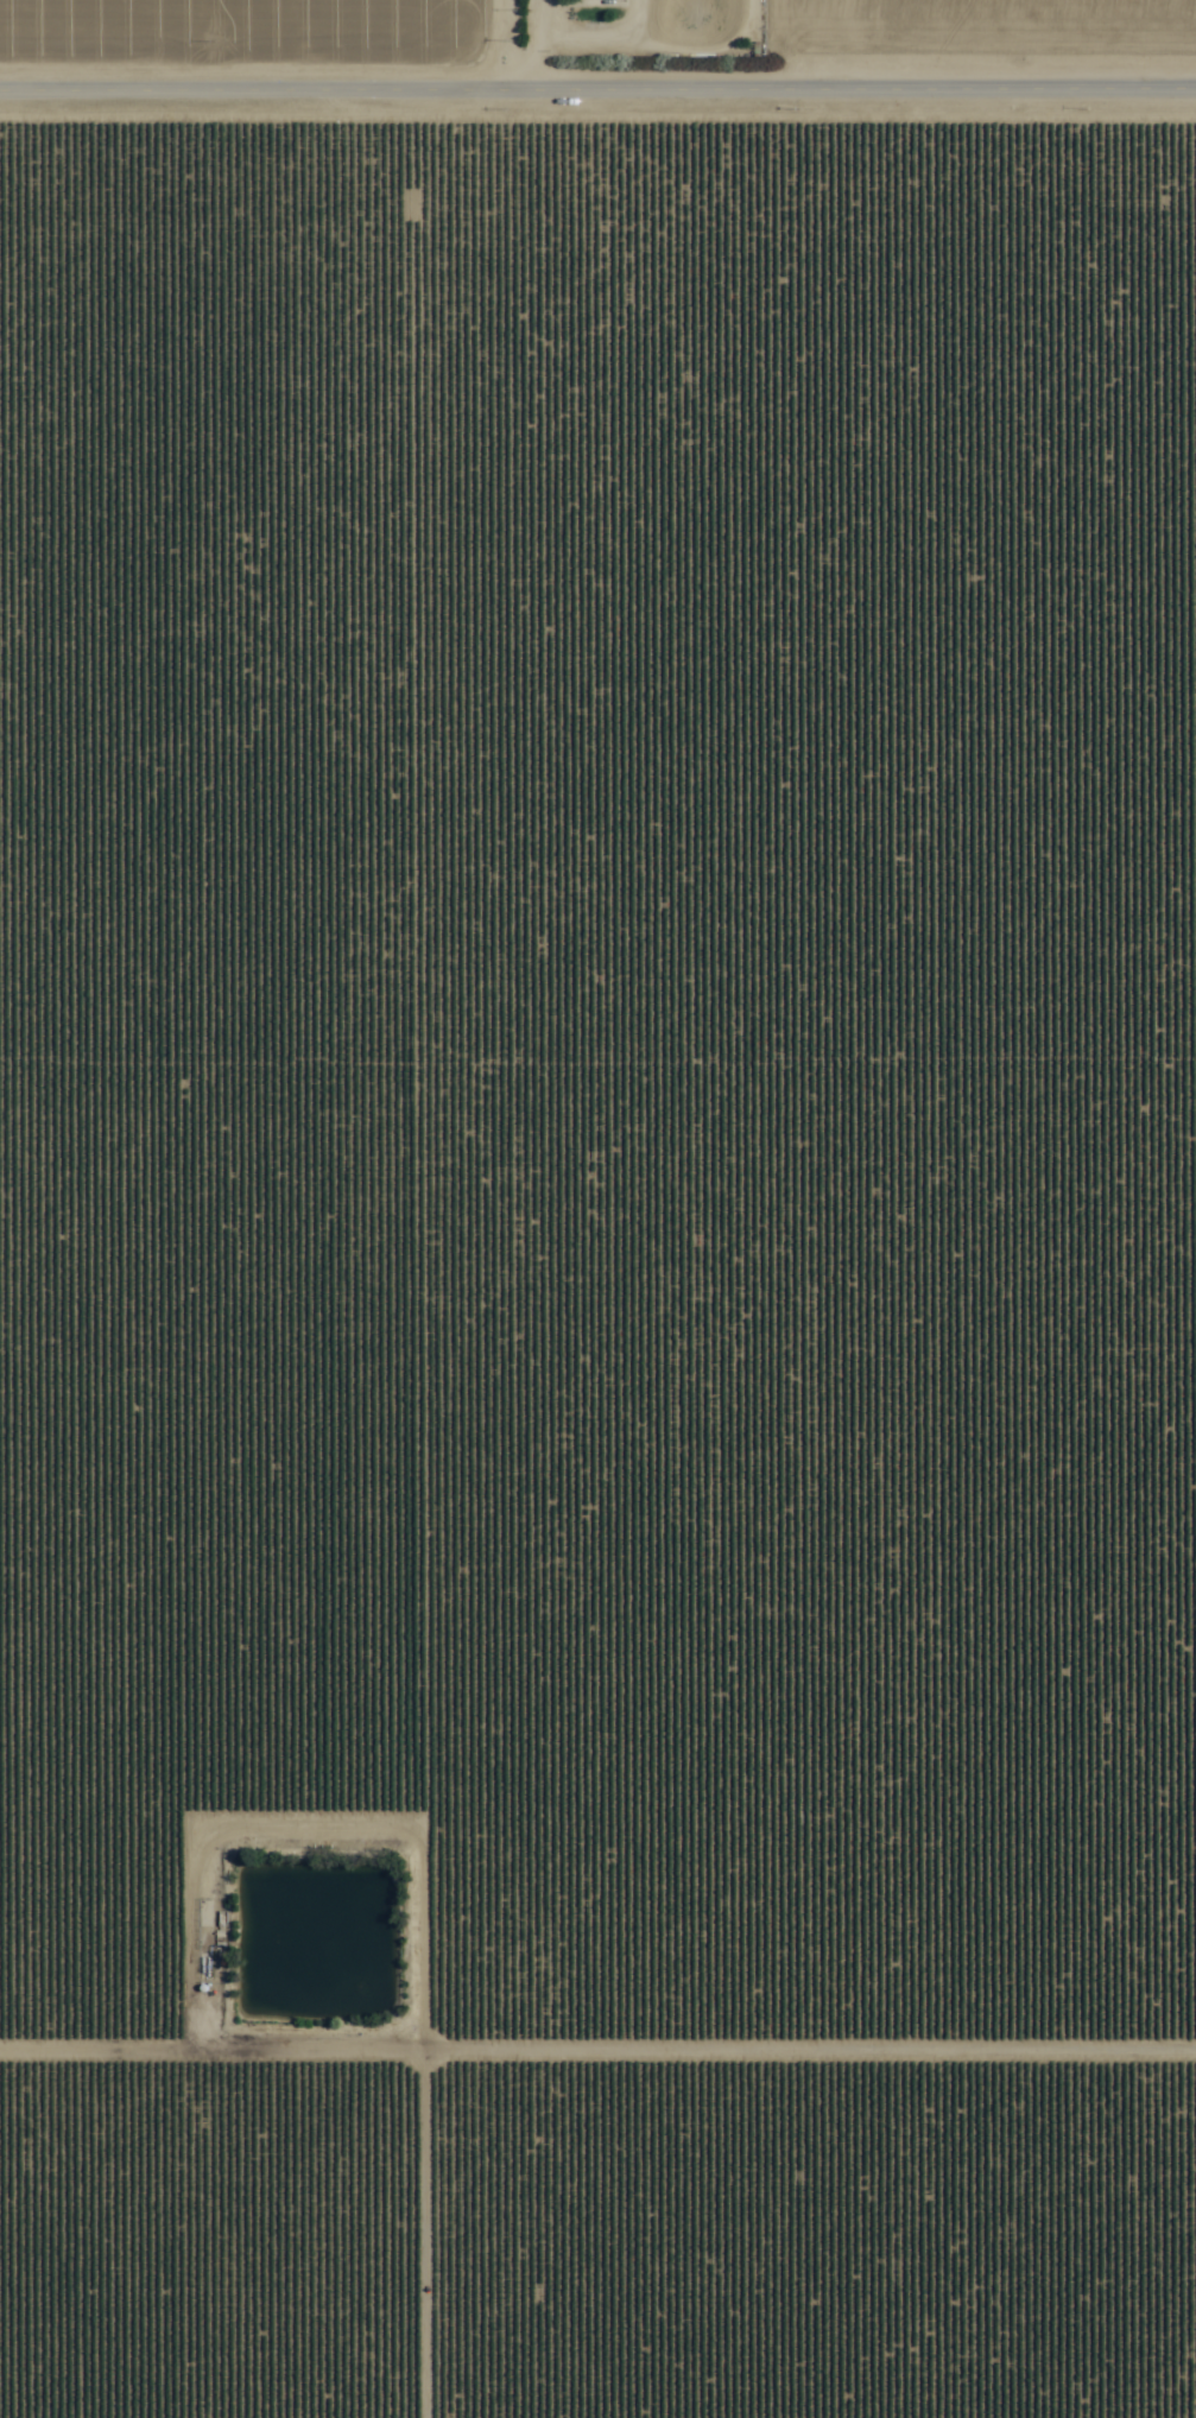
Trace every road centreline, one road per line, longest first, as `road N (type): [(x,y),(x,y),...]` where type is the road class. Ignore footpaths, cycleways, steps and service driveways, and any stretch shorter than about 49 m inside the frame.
road 1 (residential): [(1195,2050),(0,2053)]
road 2 (residential): [(1195,92),(0,93)]

